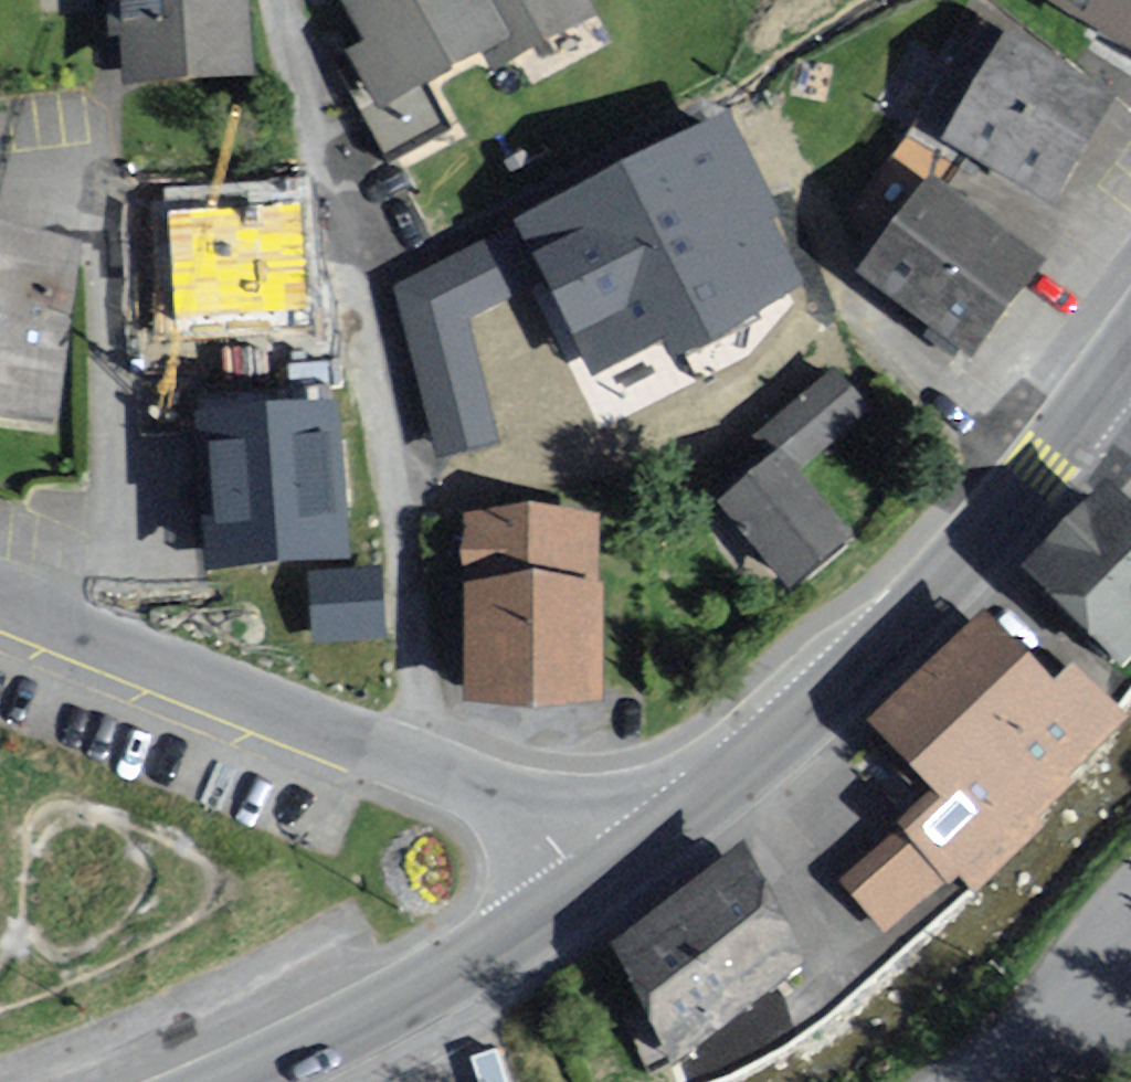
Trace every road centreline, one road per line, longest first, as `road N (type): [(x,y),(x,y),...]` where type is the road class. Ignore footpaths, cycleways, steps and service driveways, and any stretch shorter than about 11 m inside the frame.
road 1 (residential): [(403,758),(419,705),(383,429),(279,0)]
road 2 (secondary): [(1093,389),(924,599),(631,859)]
road 3 (secondary): [(631,859),(458,969),(224,1081)]
road 4 (residential): [(0,597),(403,758)]
road 5 (residential): [(403,758),(631,859)]
road 6 (unclassified): [(980,1081),(999,1072),(1130,927)]

